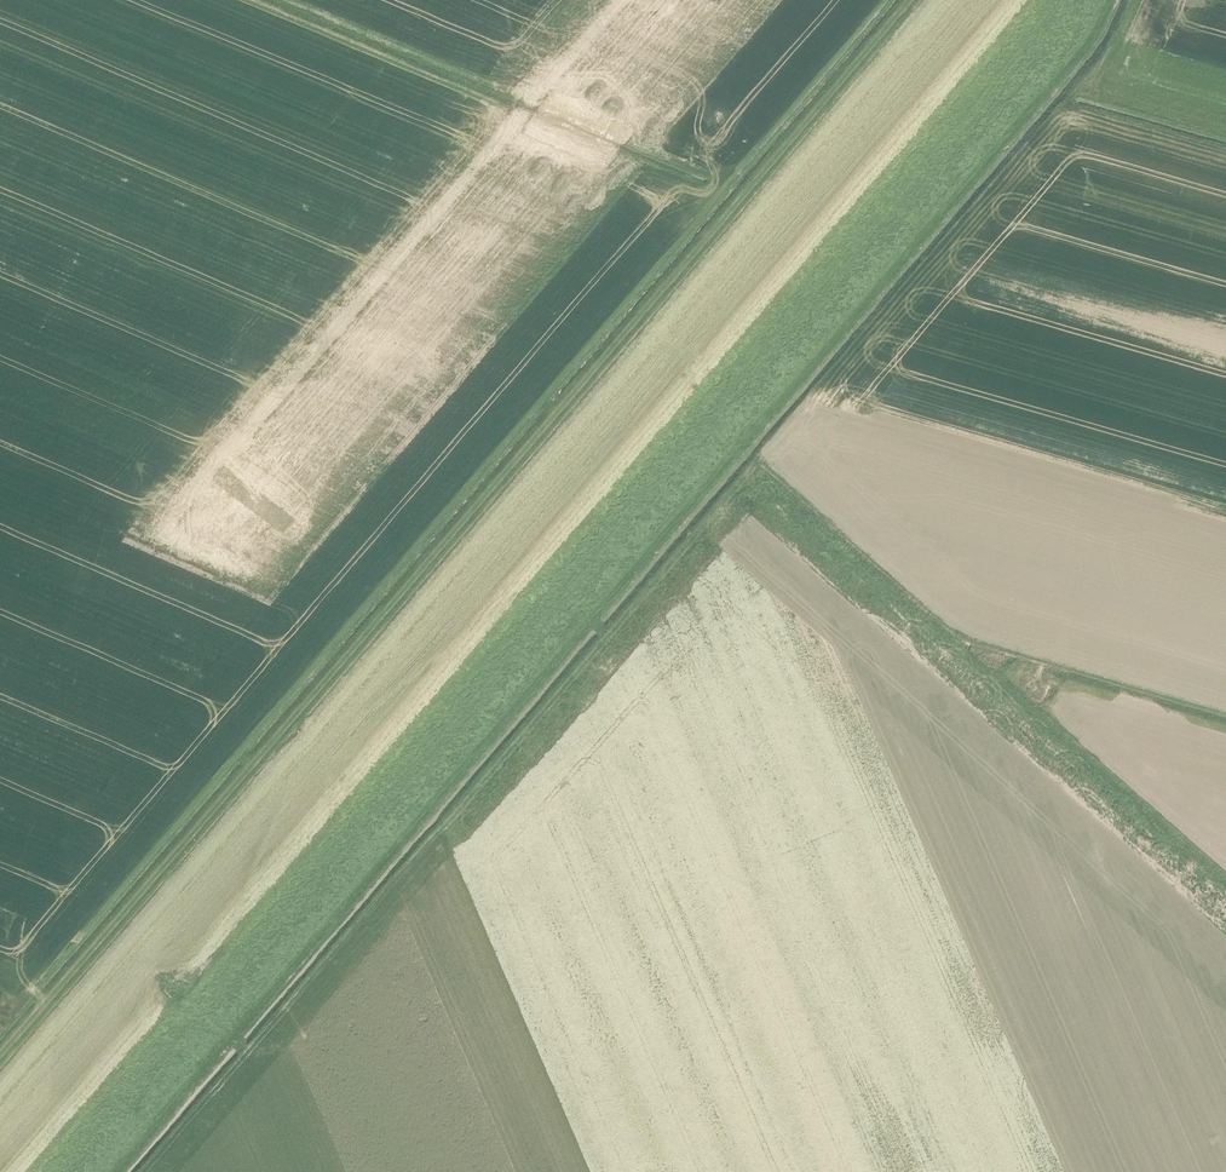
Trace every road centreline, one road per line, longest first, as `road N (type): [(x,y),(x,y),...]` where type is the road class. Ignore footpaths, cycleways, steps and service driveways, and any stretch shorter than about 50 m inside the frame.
road 1 (track): [(912,0),(0,1052)]

